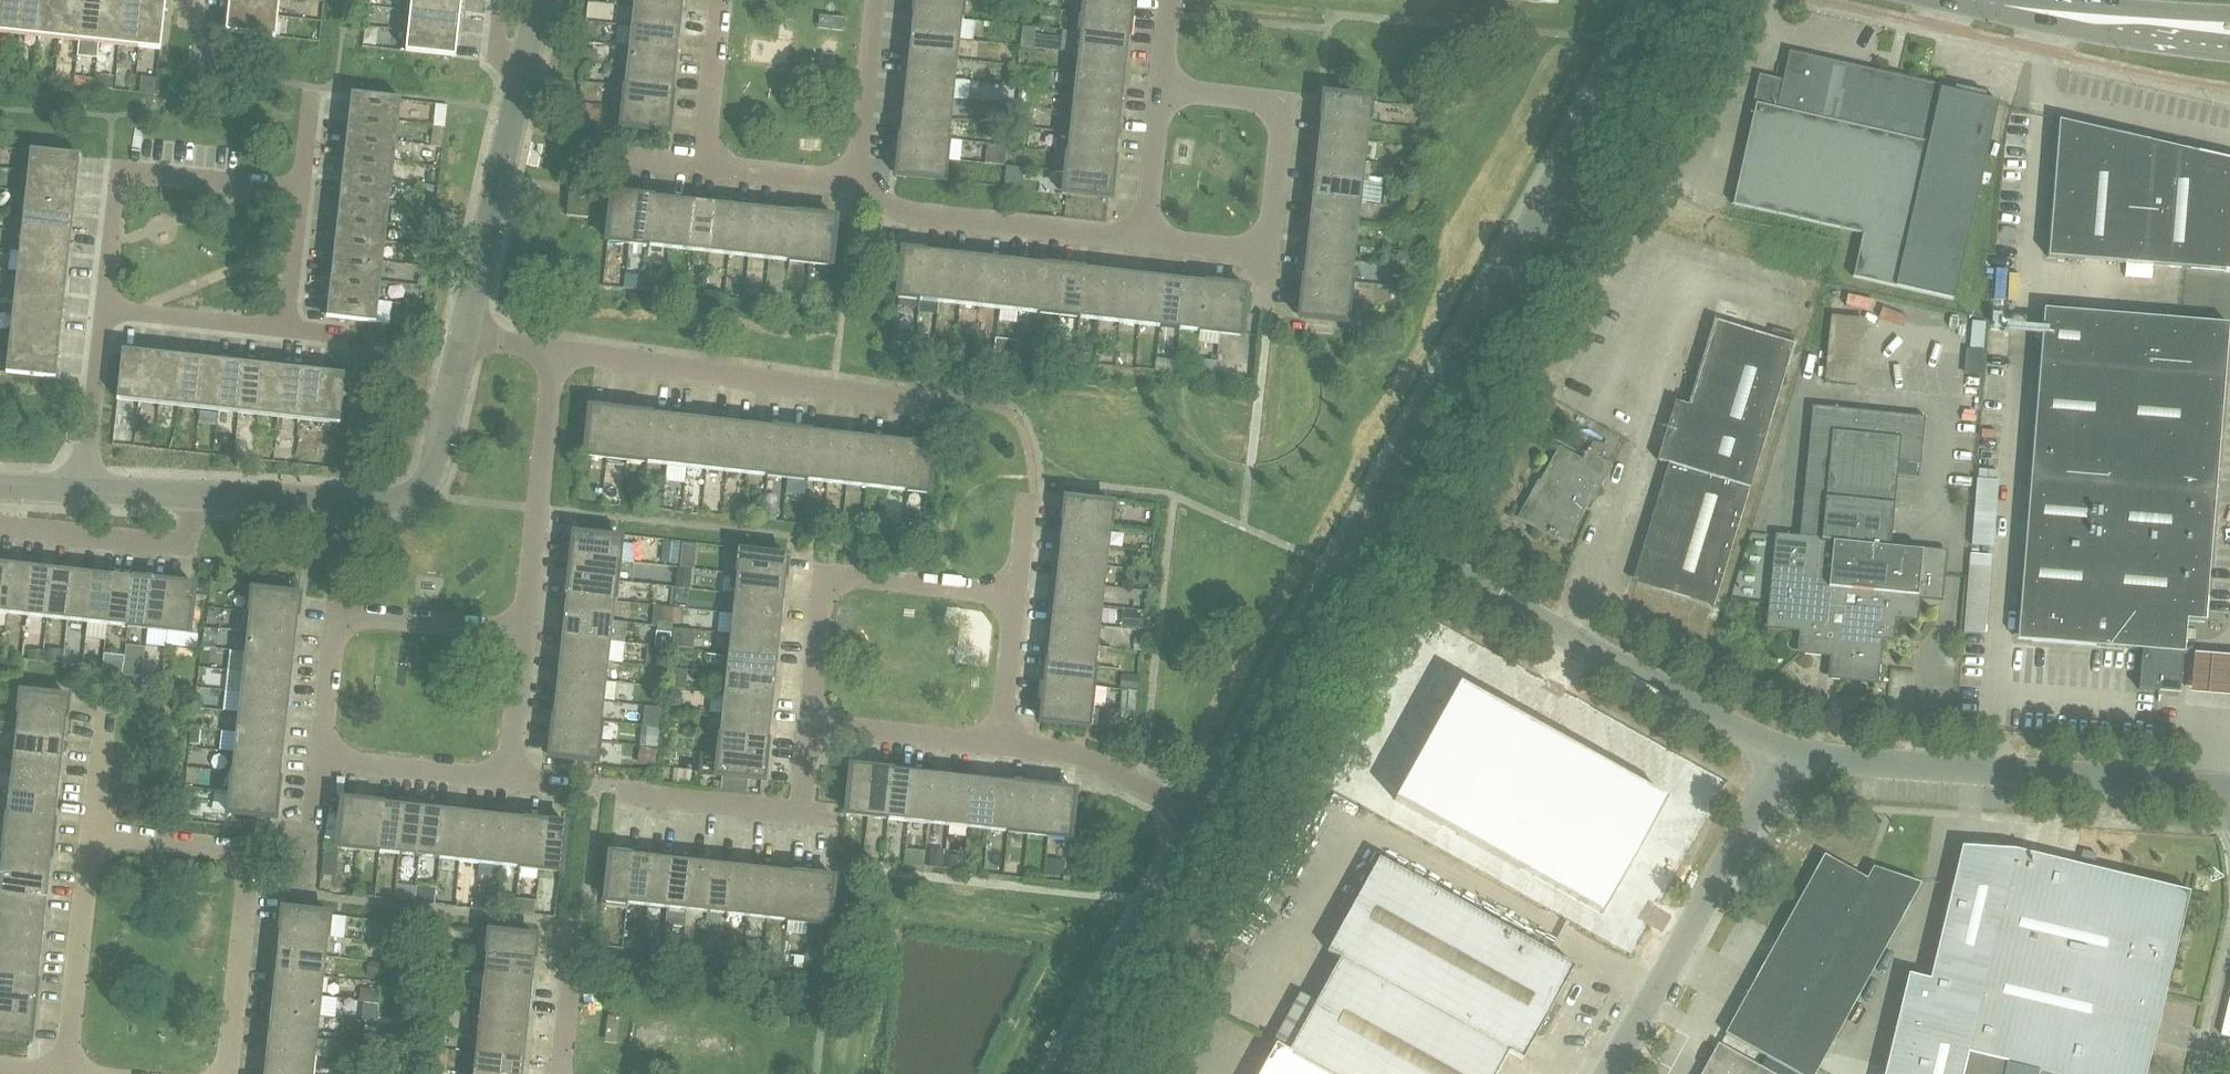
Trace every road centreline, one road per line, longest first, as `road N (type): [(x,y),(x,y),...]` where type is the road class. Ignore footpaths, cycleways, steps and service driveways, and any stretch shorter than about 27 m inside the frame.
road 1 (residential): [(1369,525),(1664,0)]
road 2 (unclassified): [(1784,754),(1369,525)]
road 3 (unclassified): [(2229,788),(1784,754)]
road 4 (residential): [(192,494),(369,500),(411,493),(437,458),(466,337)]
road 5 (residential): [(91,837),(250,854),(225,1073)]
road 6 (residential): [(927,402),(559,355)]
road 7 (unclassified): [(1609,1073),(1784,754)]
road 8 (residential): [(809,727),(827,577),(1019,599)]
road 9 (residential): [(1204,823),(1369,525)]
road 10 (residential): [(323,763),(339,619),(526,640)]
road 11 (residential): [(103,314),(119,172),(298,192)]
road 12 (residential): [(1142,241),(902,214),(860,188)]
road 13 (residential): [(526,640),(559,355)]
road 14 (residential): [(1064,1073),(1204,823)]
road 15 (residential): [(466,337),(527,66)]
road 16 (residential): [(1270,256),(1285,113),(1161,99)]
road 17 (residential): [(65,1073),(91,837)]
road 18 (residential): [(0,528),(185,543),(192,494)]
road 19 (residential): [(1204,823),(1072,756),(1001,748)]
road 20 (residential): [(1001,748),(809,727)]
road 21 (residential): [(860,188),(881,0)]
road 22 (residential): [(510,784),(323,763)]
road 23 (residential): [(282,334),(103,314)]
road 24 (residential): [(84,489),(103,314)]
road 25 (residential): [(704,171),(723,0)]
road 26 (residential): [(631,794),(800,813)]
road 27 (residential): [(704,171),(860,188)]
road 28 (residential): [(1001,748),(1019,599)]
road 29 (tertiary): [(2126,22),(1978,0)]
road 30 (residential): [(510,784),(526,640)]
road 31 (residential): [(1142,241),(1161,99)]
road 32 (residential): [(282,334),(298,192)]
road 33 (residential): [(91,837),(106,704)]
road 34 (residential): [(1270,256),(1142,241)]
road 35 (residential): [(563,1073),(579,946)]

